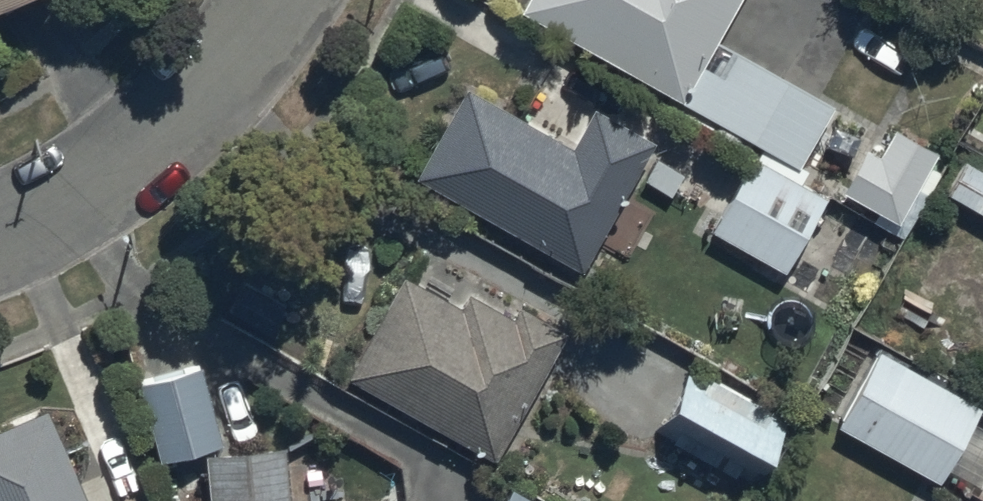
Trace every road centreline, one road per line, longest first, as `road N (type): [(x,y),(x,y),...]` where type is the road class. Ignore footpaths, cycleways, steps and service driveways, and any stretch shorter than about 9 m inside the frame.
road 1 (residential): [(0,233),(110,173),(186,115),(251,48),(278,0)]

